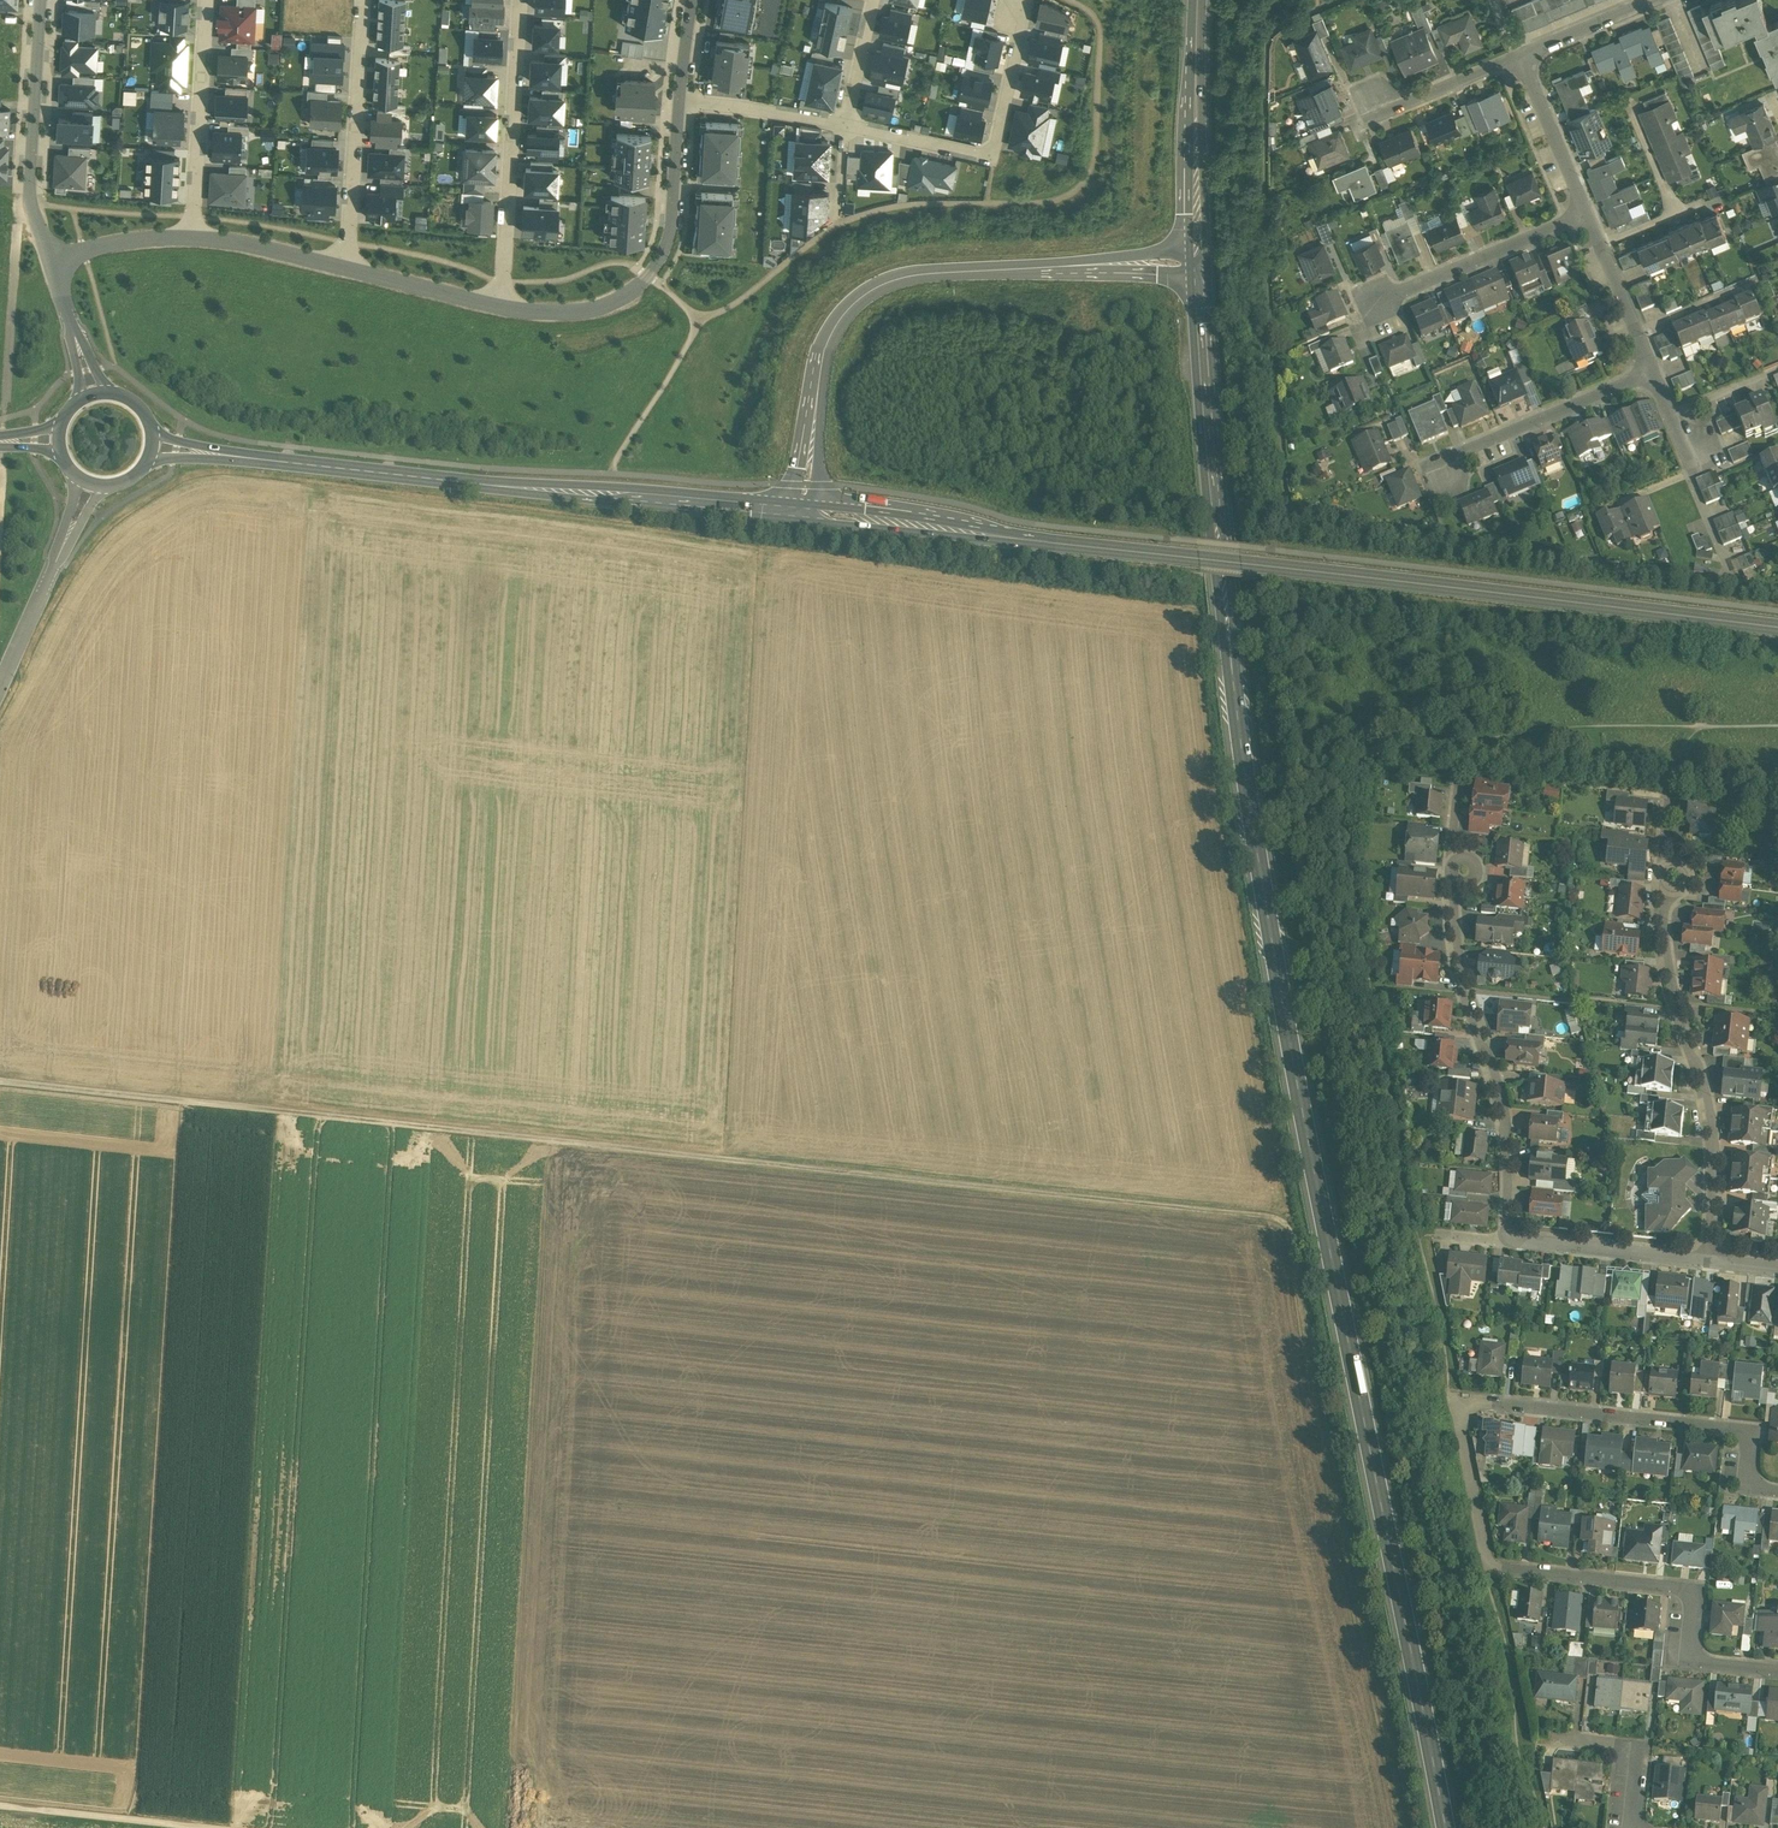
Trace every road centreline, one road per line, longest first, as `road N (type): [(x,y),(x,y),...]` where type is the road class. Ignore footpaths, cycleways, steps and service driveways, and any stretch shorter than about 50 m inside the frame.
road 1 (track): [(1415,1827),(1308,1257),(1292,1230),(0,1084)]
road 2 (primary): [(1198,266),(1245,801),(1445,1827)]
road 3 (residential): [(1777,1490),(1746,1487),(1752,1431),(1448,1395),(1486,1567),(1693,1589),(1689,1660),(1777,1671)]
road 4 (secondary): [(794,520),(153,447)]
road 5 (secondary): [(1199,564),(1777,628)]
road 6 (primary): [(794,520),(821,352),(863,295),(918,273),(1198,266)]
road 7 (secondary): [(1199,564),(794,520)]
road 8 (residential): [(1704,1258),(1713,1142),(1699,1068),(1670,988),(1663,927),(1671,894)]
road 9 (residential): [(1510,1237),(1501,1109),(1462,993),(1451,913),(1458,880)]
road 10 (residential): [(502,308),(585,313),(612,305),(648,277),(668,242),(679,101)]
road 11 (residential): [(520,0),(502,308)]
road 12 (residential): [(844,126),(991,156),(1019,9)]
road 13 (unclassified): [(41,0),(26,205),(61,267)]
road 14 (residential): [(348,273),(360,0)]
road 15 (residential): [(1651,371),(1434,463),(1445,493)]
road 16 (primary): [(1196,0),(1198,266)]
road 17 (residential): [(192,240),(206,0)]
road 18 (residential): [(1585,214),(1372,305)]
road 19 (unclassified): [(90,487),(0,685)]
road 20 (track): [(5,420),(17,225),(26,205)]
road 21 (residential): [(1704,1258),(1510,1237)]
road 22 (track): [(186,1827),(0,1807)]
road 23 (residential): [(1630,1827),(1639,1749),(1547,1740)]
road 24 (residential): [(1585,214),(1651,371)]
road 25 (residential): [(1518,58),(1585,214)]
road 26 (residential): [(679,101),(844,126)]
road 27 (residential): [(192,240),(348,273)]
road 28 (residential): [(348,273),(502,308)]
road 29 (residential): [(1660,0),(1518,58)]
road 30 (residential): [(1518,58),(1406,102),(1374,98)]
road 31 (residential): [(61,267),(112,244),(192,240)]
road 32 (unclassified): [(61,267),(63,305),(94,397)]
road 33 (residential): [(869,0),(844,126)]

